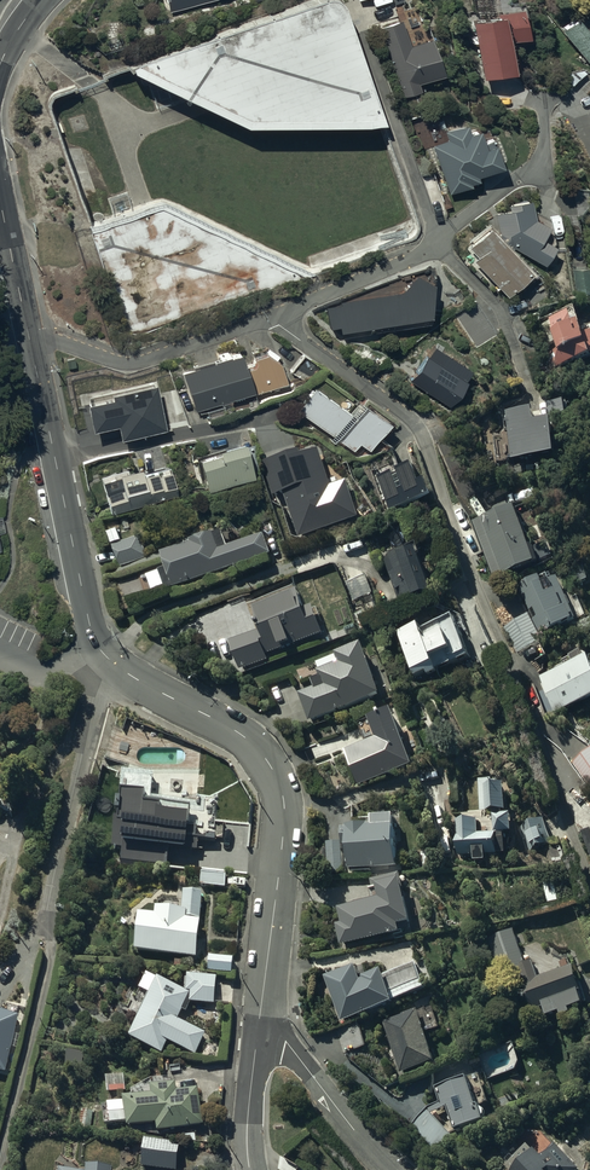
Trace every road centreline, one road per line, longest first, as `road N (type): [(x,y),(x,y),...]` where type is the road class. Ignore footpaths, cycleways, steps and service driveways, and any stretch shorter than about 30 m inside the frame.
road 1 (residential): [(28,329),(102,653),(246,738),(283,796),(260,1017)]
road 2 (residential): [(273,318),(408,417),(423,437),(589,889)]
road 3 (residential): [(28,329),(124,363),(152,361),(273,318)]
road 4 (residential): [(260,1017),(391,1169)]
road 5 (residential): [(432,243),(535,167),(547,112)]
road 6 (residential): [(273,318),(432,243)]
road 7 (residential): [(260,1017),(250,1169)]
road 8 (residential): [(0,201),(28,329)]

